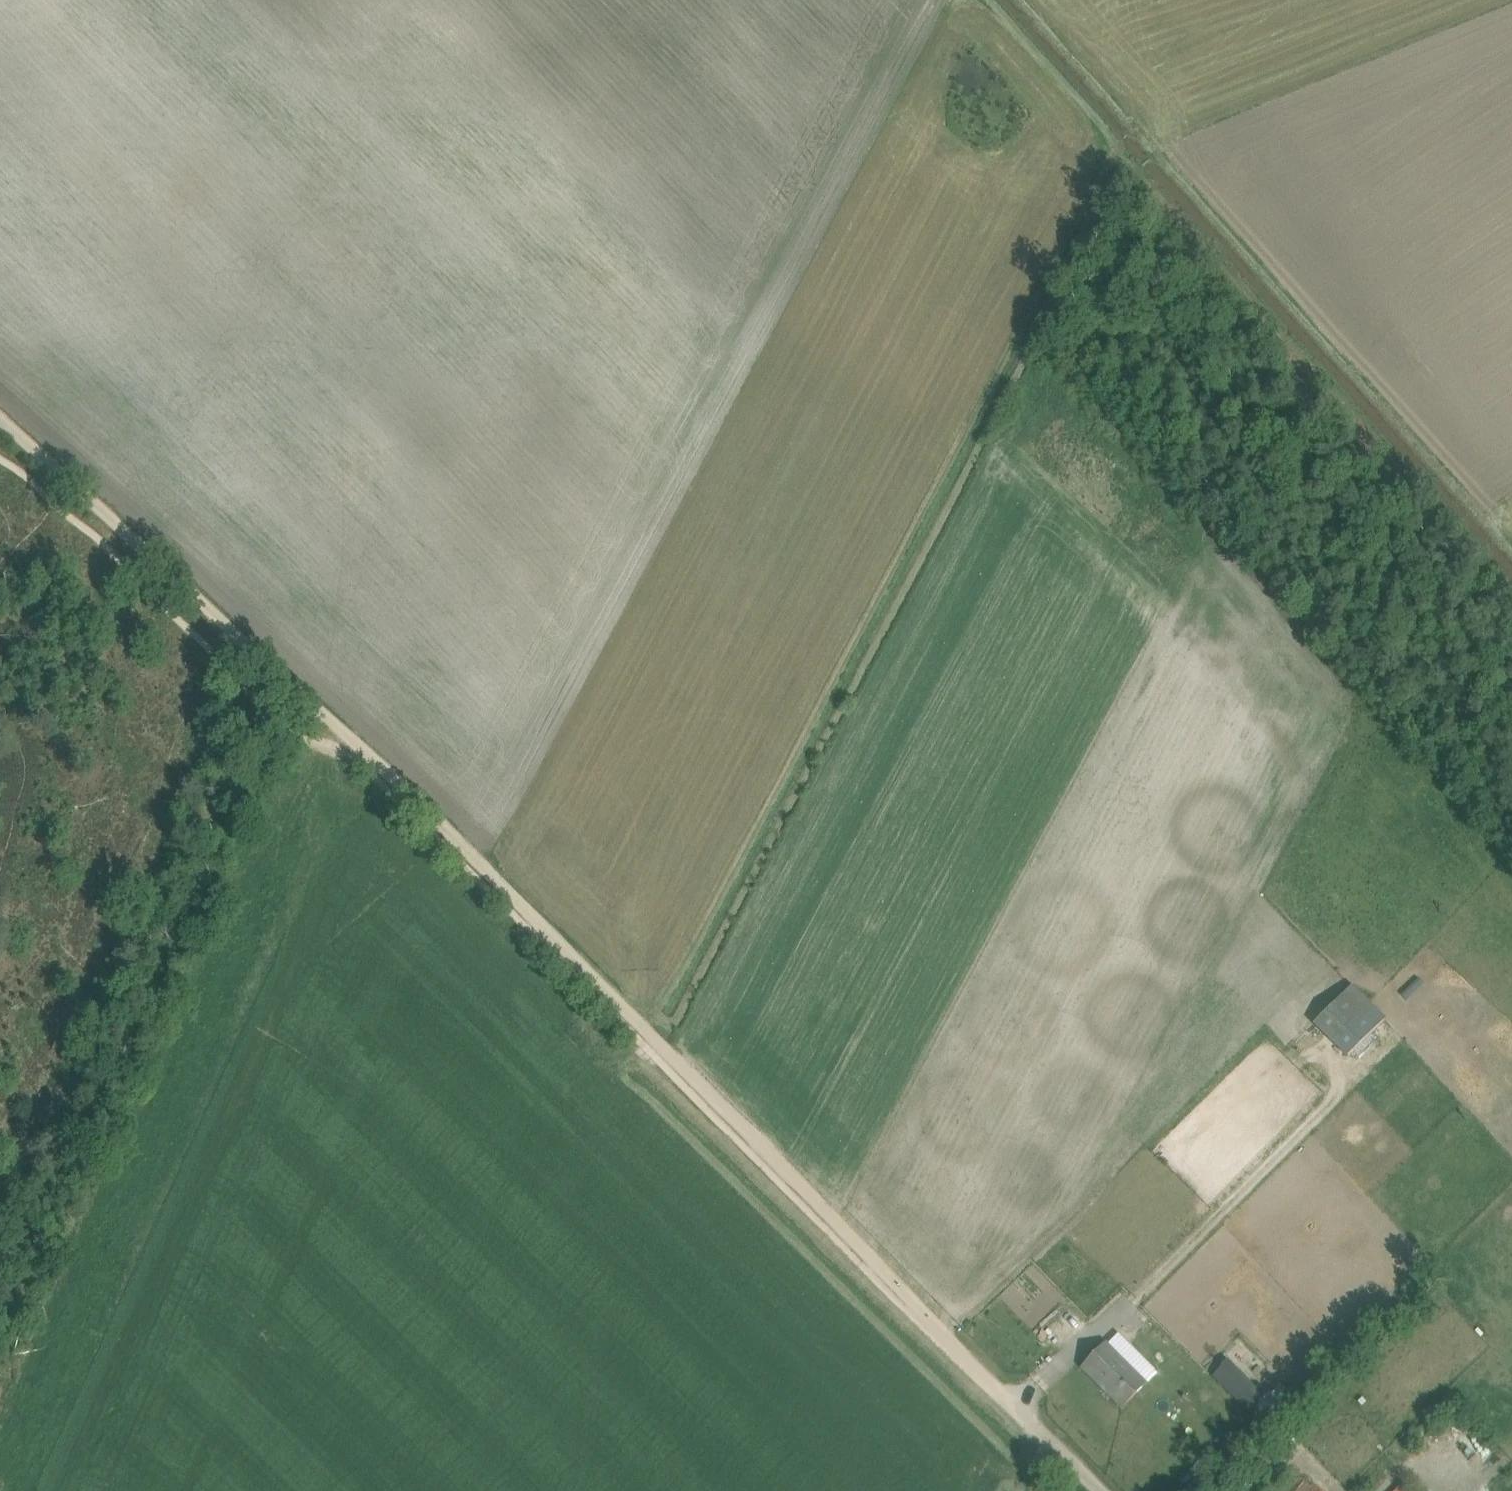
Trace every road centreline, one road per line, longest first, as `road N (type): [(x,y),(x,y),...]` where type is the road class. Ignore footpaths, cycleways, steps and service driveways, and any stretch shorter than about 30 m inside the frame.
road 1 (track): [(1019,1410),(350,716),(0,419)]

